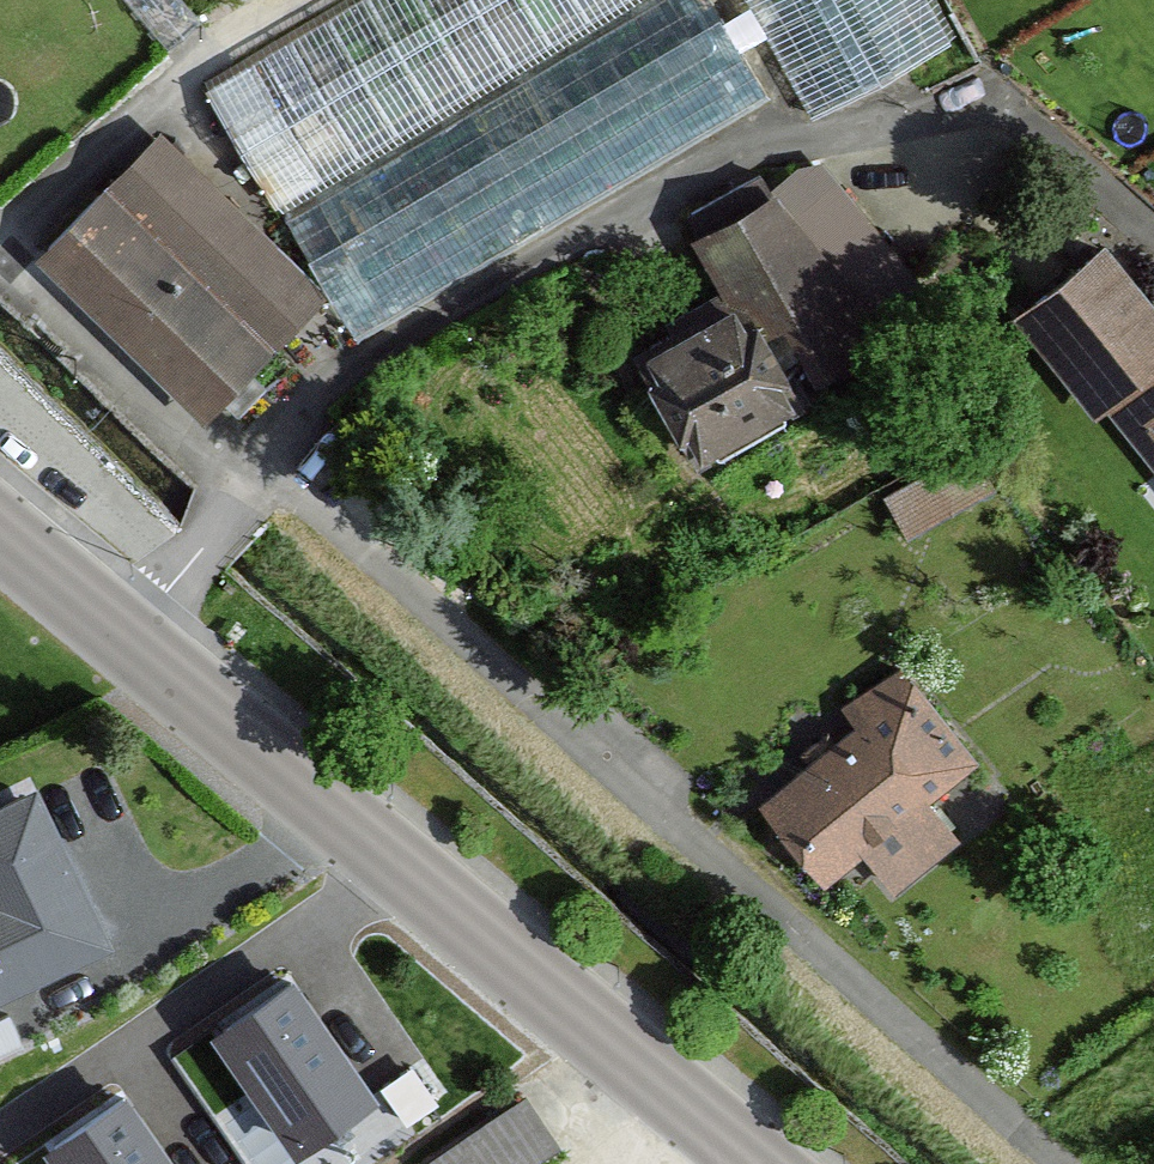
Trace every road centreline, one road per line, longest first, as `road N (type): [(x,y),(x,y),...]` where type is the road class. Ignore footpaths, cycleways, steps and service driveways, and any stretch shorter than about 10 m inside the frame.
road 1 (residential): [(0,280),(225,471),(334,532),(1058,1163)]
road 2 (secondary): [(0,551),(741,1163)]

